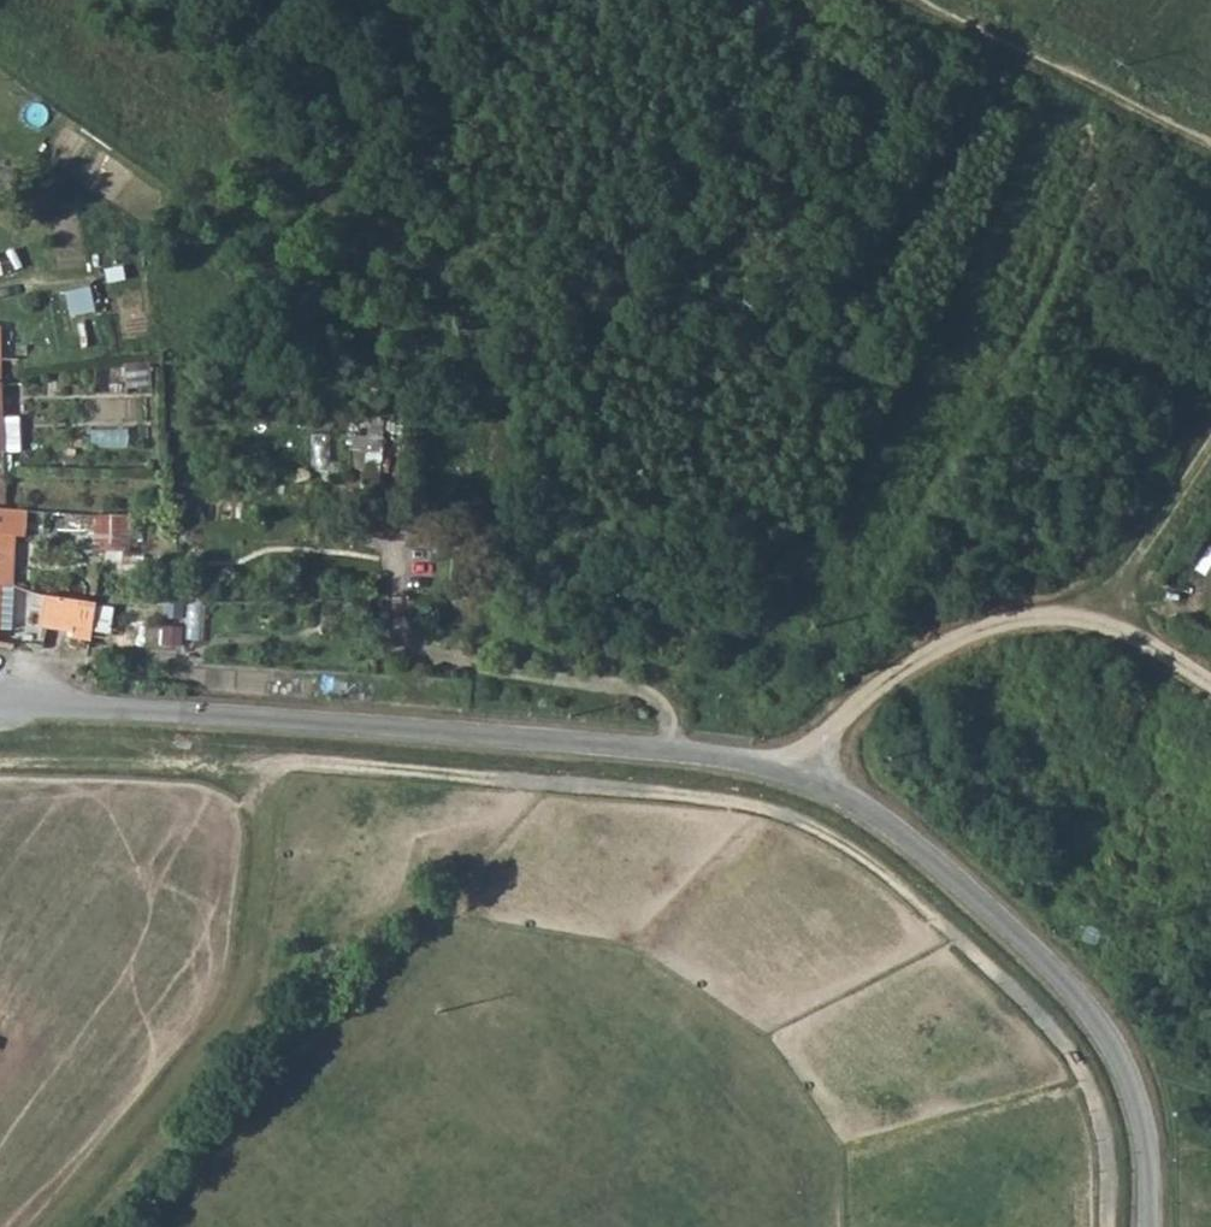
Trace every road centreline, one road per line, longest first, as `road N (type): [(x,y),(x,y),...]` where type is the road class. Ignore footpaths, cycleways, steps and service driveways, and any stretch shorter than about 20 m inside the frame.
road 1 (tertiary): [(0,709),(668,747),(797,773),(924,848),(1087,1003),(1140,1101),(1146,1226)]
road 2 (track): [(1110,1226),(1102,1110),(1075,1062),(1012,991),(847,844),(781,815),(692,799),(279,766),(229,811)]
road 3 (track): [(668,747),(662,705),(645,689),(451,665),(412,648),(401,634),(396,577)]
road 4 (track): [(797,773),(852,708),(921,657),(1009,620),(1096,621)]
road 5 (track): [(912,0),(1210,144)]
road 6 (track): [(1210,448),(1096,621)]
road 7 (track): [(1096,621),(1210,684)]

